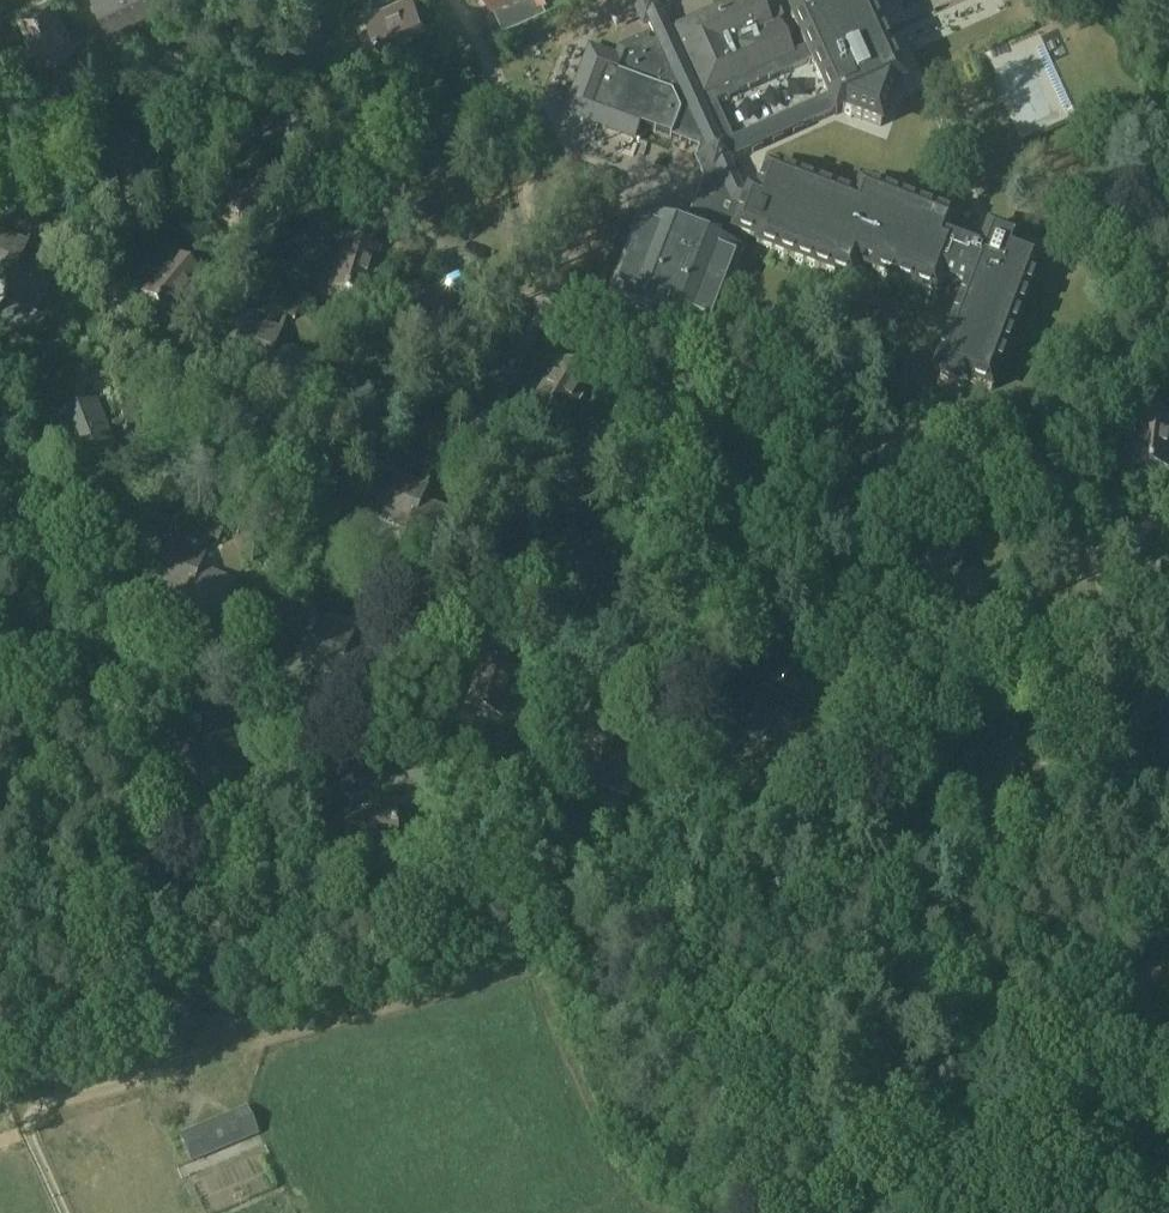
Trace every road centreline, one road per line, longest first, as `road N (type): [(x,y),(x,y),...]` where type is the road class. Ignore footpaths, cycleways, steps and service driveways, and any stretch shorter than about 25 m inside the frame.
road 1 (unclassified): [(1168,839),(1046,836),(597,864),(151,909)]
road 2 (track): [(151,909),(0,532)]
road 3 (track): [(151,909),(0,919)]
road 4 (track): [(75,709),(192,674)]

